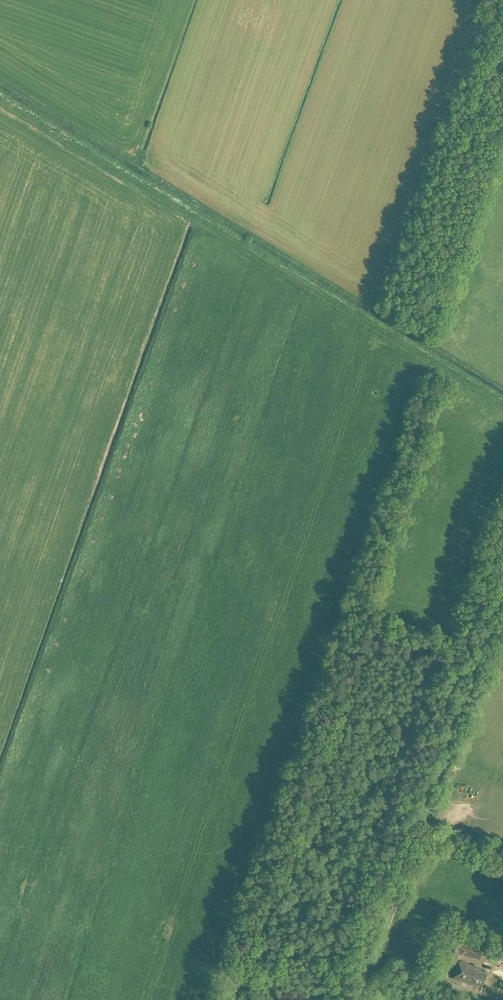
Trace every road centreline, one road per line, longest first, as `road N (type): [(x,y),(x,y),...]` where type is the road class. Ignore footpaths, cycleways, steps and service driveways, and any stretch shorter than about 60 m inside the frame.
road 1 (track): [(361,999),(502,607)]

